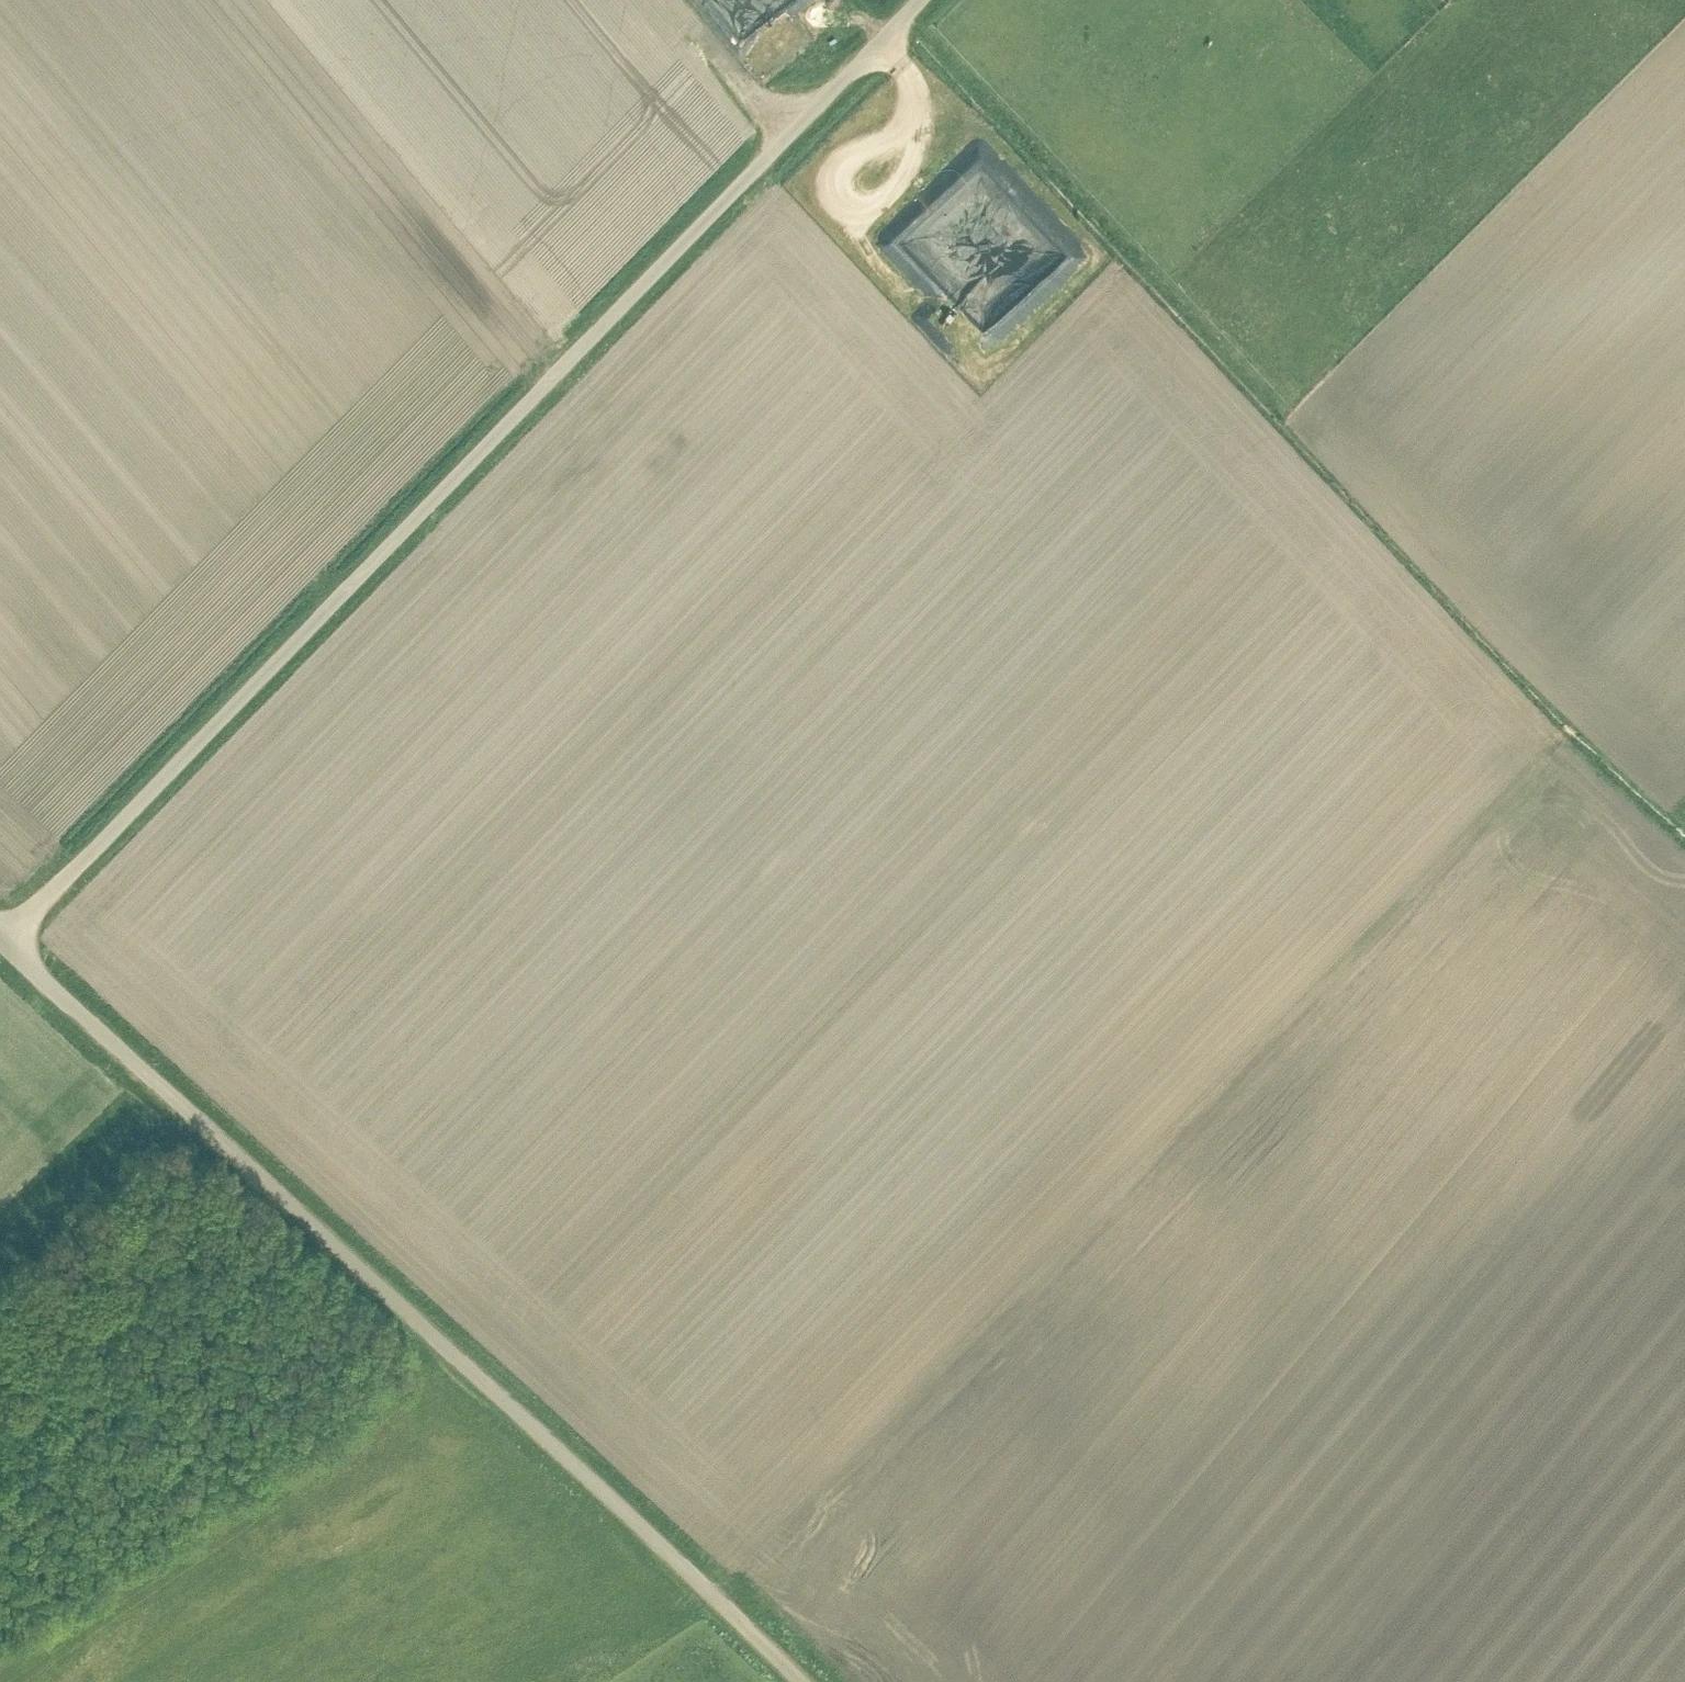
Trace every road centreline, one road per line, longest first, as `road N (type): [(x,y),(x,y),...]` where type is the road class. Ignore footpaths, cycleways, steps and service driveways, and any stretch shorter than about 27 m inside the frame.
road 1 (unclassified): [(918,0),(3,941)]
road 2 (unclassified): [(804,1681),(3,941)]

